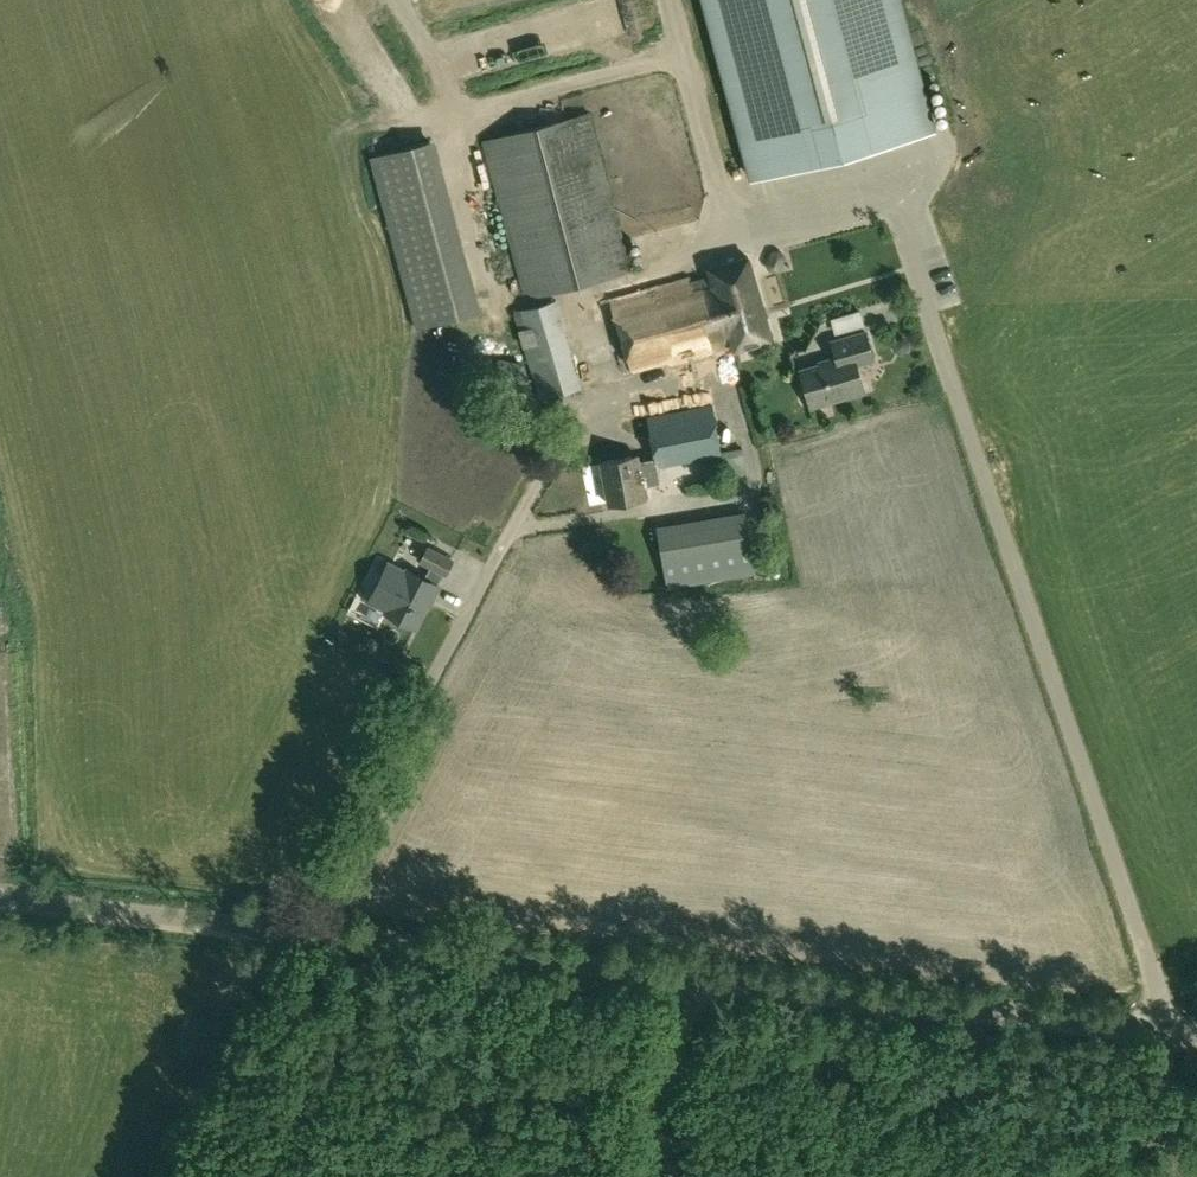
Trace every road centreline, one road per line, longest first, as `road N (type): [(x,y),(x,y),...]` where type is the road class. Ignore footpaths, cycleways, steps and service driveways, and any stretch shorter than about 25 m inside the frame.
road 1 (unclassified): [(685,970),(0,898)]
road 2 (unclassified): [(1196,1028),(685,970)]
road 3 (track): [(163,1176),(301,931)]
road 4 (unclassified): [(660,1176),(685,970)]

